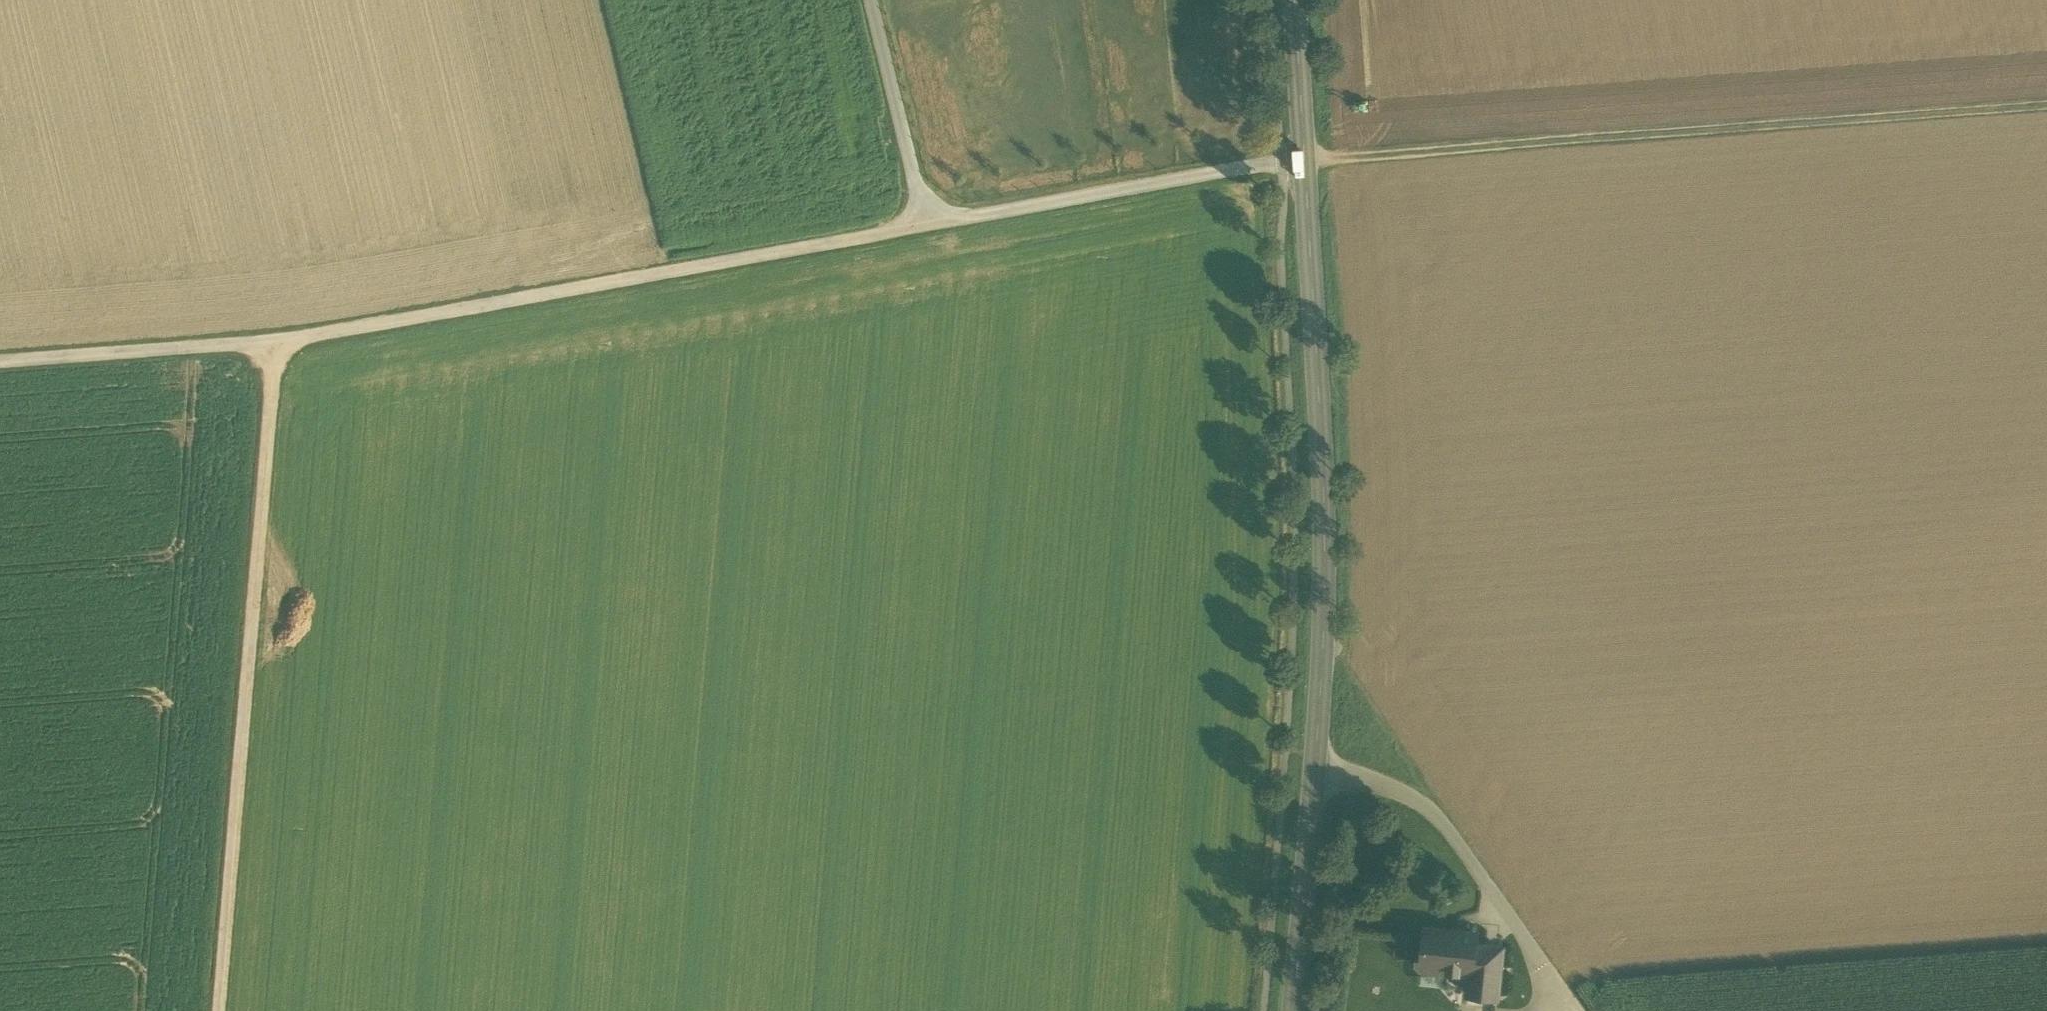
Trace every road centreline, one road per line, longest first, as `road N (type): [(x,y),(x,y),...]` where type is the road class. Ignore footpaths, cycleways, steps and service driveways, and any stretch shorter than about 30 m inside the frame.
road 1 (track): [(0,363),(275,343),(1281,161)]
road 2 (secondary): [(1293,0),(1324,474),(1324,614),(1291,1010)]
road 3 (track): [(2046,105),(1303,160)]
road 4 (track): [(219,1010),(275,343)]
road 5 (track): [(923,225),(870,0)]

